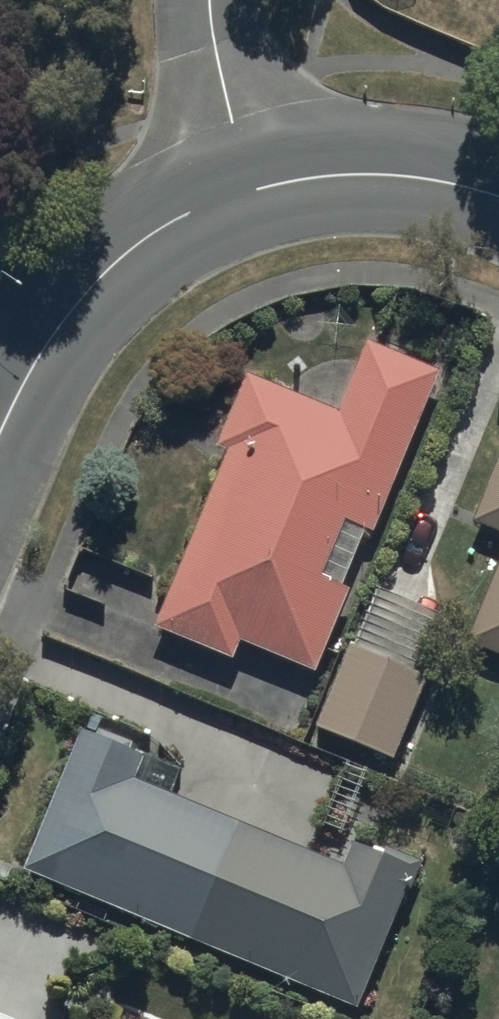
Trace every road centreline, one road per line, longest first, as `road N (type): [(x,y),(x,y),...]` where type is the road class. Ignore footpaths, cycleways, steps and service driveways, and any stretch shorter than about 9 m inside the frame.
road 1 (tertiary): [(0,457),(49,341),(94,281),(147,235),(248,192)]
road 2 (tertiary): [(248,192),(383,175),(498,192)]
road 3 (residential): [(248,192),(205,0)]

